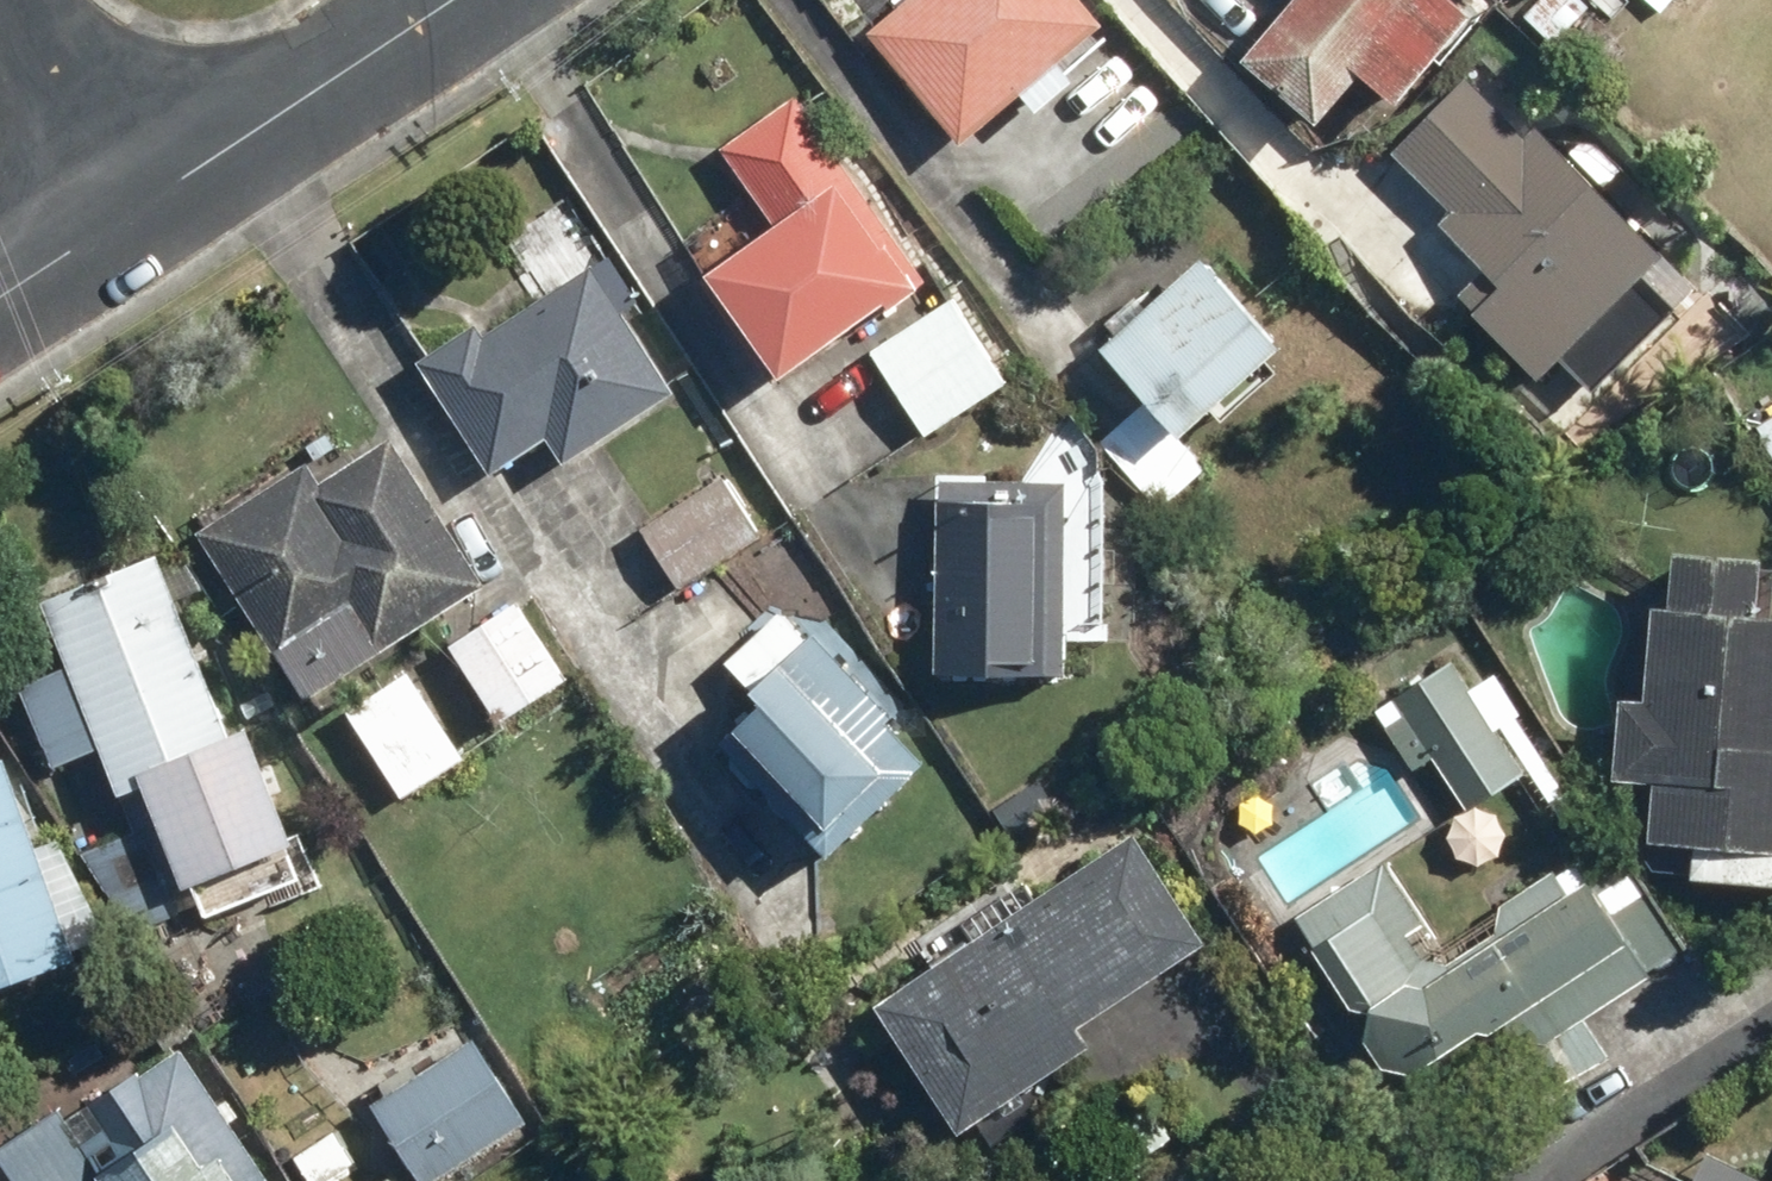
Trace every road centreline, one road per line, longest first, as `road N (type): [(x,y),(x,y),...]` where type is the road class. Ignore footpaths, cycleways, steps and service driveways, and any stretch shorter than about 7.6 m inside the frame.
road 1 (residential): [(128,212),(431,0)]
road 2 (residential): [(128,212),(13,0)]
road 3 (residential): [(0,295),(128,212)]

